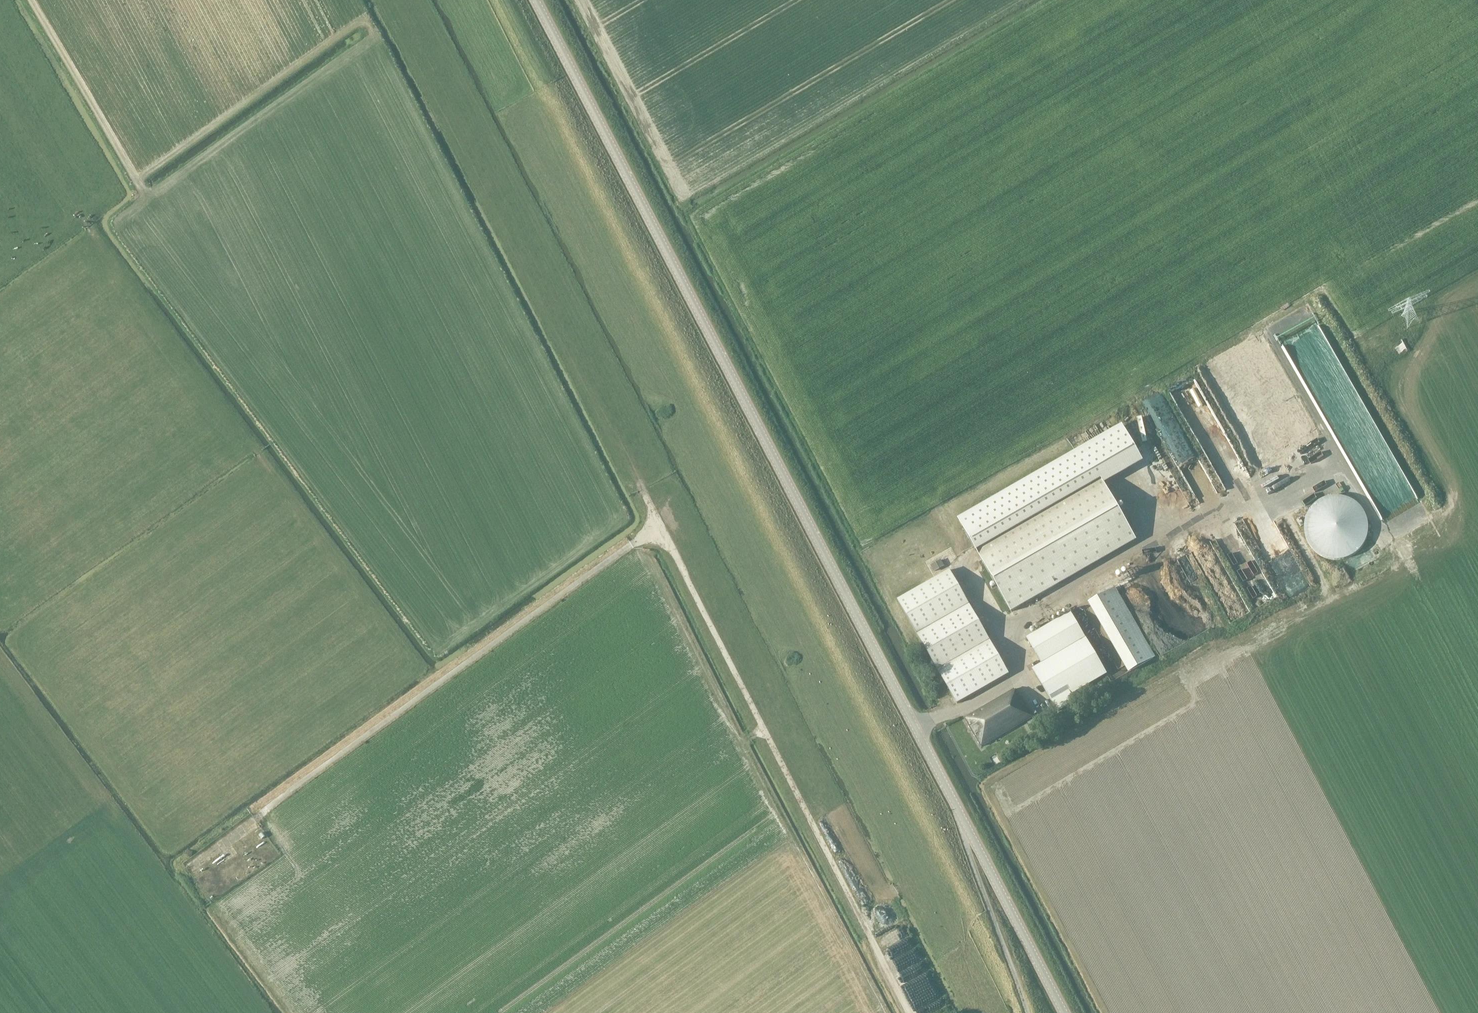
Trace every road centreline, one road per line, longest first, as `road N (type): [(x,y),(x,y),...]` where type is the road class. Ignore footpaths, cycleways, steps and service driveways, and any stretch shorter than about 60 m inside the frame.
road 1 (tertiary): [(1065,1012),(535,0)]
road 2 (track): [(647,498),(909,1012)]

